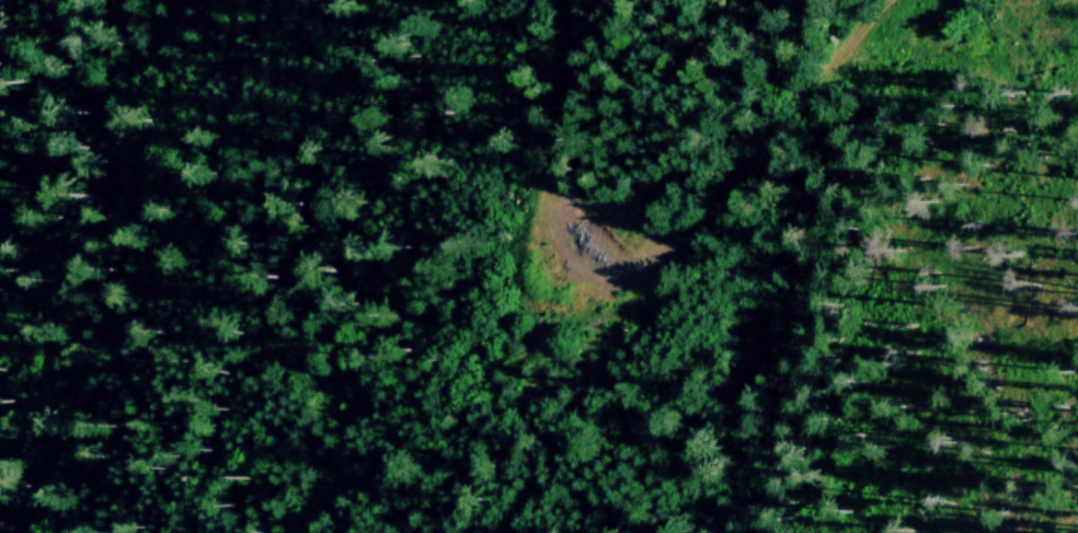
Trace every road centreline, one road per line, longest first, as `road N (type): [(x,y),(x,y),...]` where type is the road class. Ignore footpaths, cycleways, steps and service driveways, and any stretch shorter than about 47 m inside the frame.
road 1 (track): [(892,0),(852,23),(690,221),(638,266),(590,268),(563,248),(550,222),(571,36),(566,0)]

